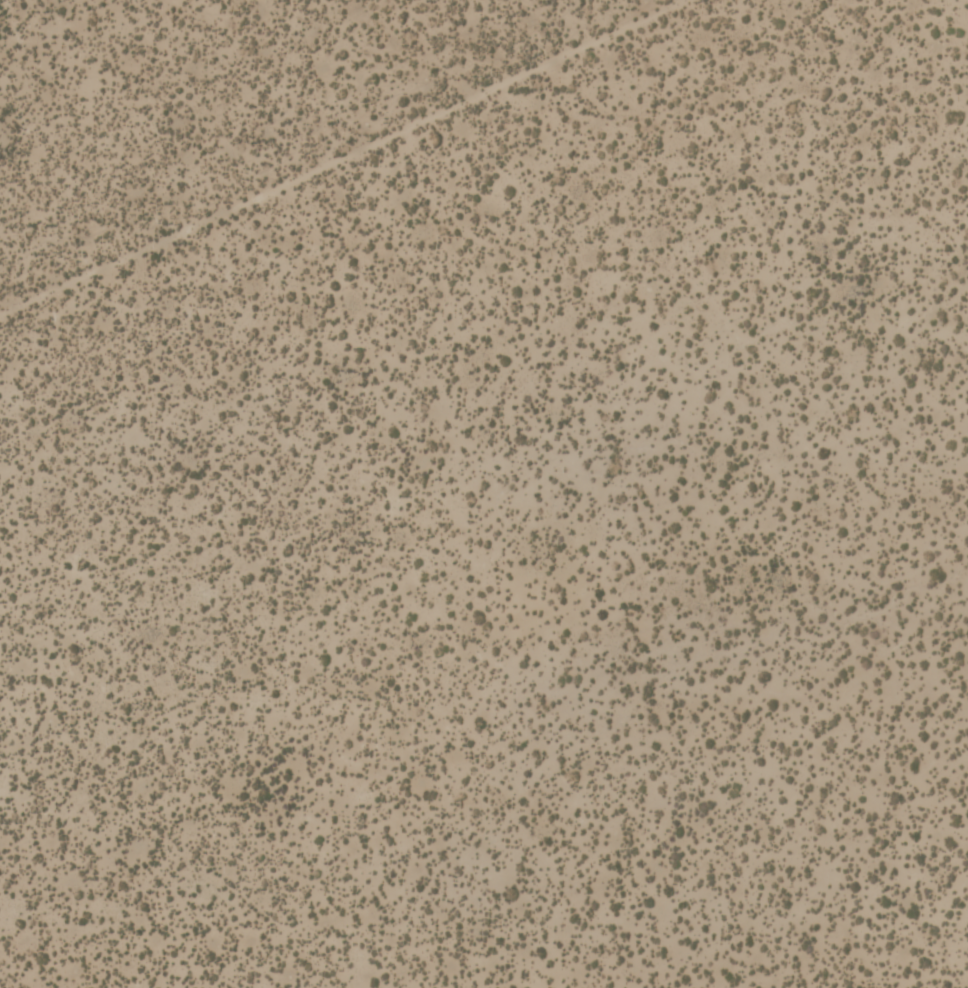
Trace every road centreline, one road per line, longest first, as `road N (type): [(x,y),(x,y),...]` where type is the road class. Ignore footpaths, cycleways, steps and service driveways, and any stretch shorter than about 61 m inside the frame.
road 1 (track): [(672,0),(0,310)]

